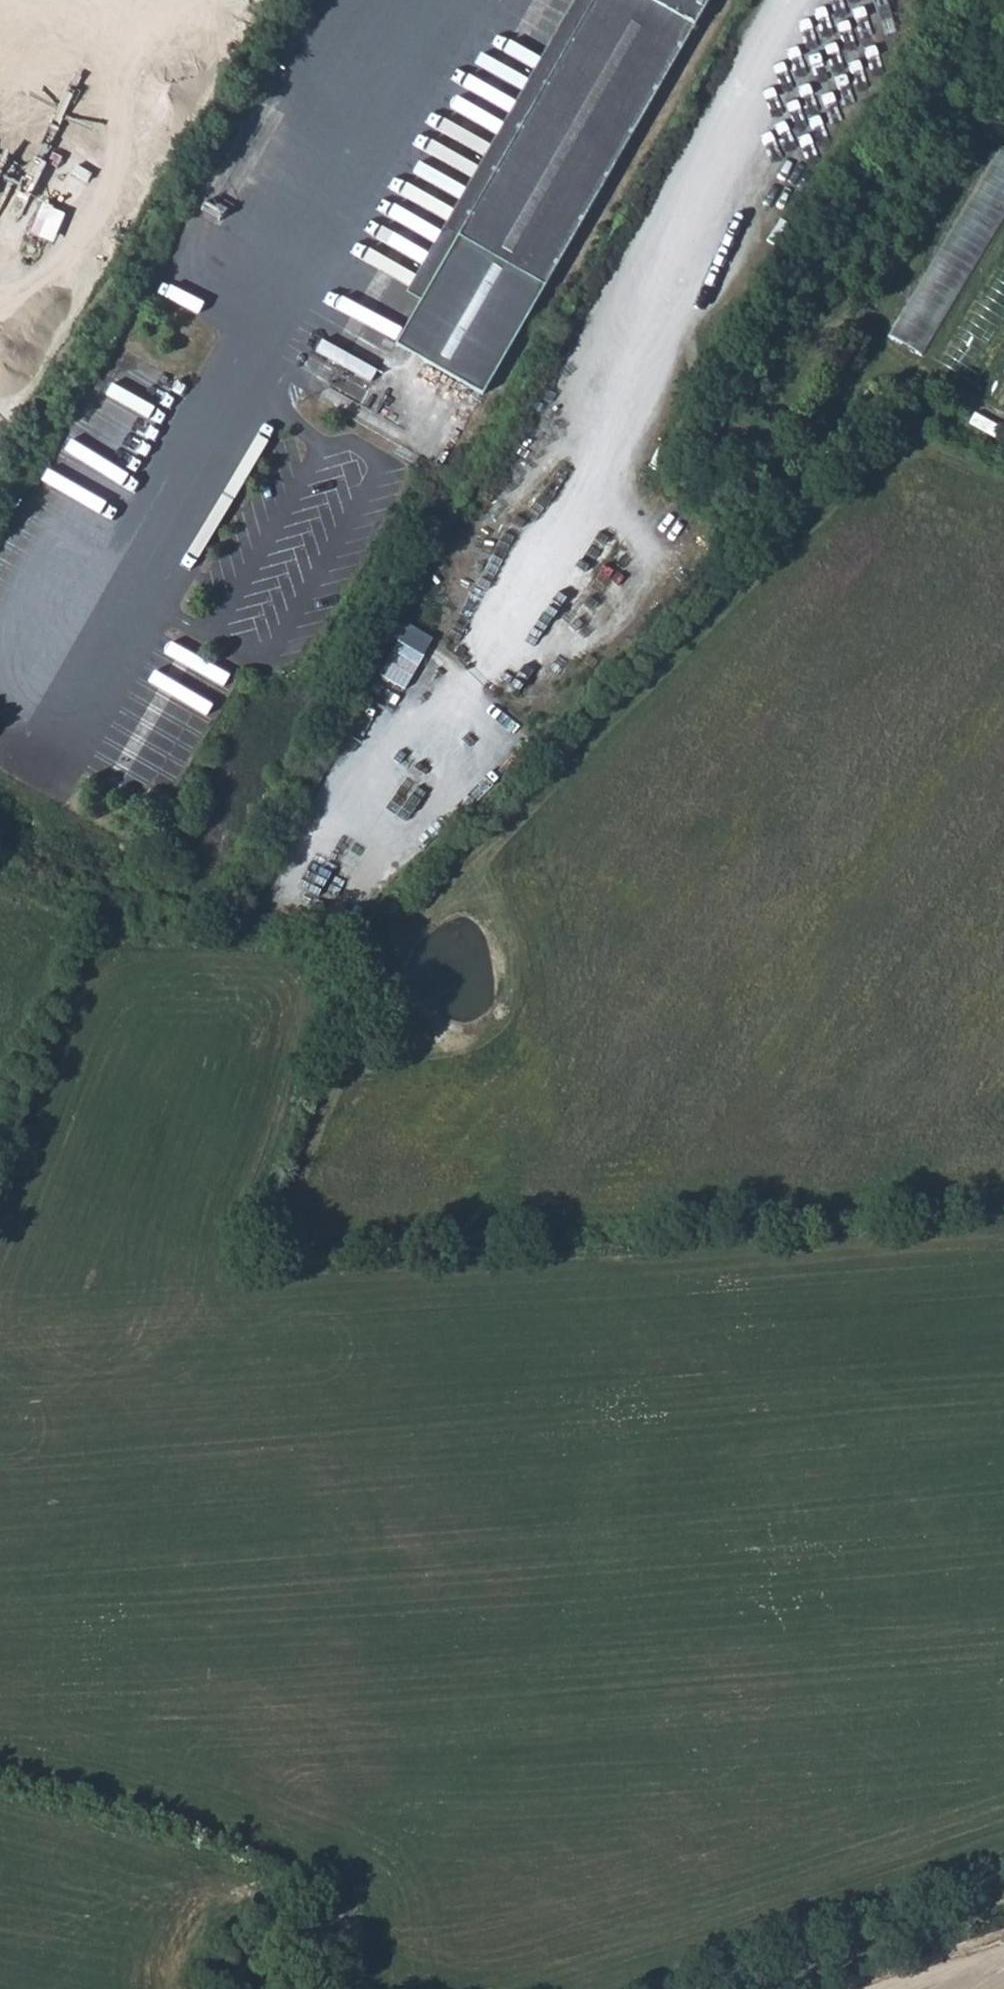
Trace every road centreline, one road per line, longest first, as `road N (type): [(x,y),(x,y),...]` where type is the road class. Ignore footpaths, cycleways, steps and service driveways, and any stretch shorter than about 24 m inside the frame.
road 1 (track): [(1003,1893),(702,1988)]

